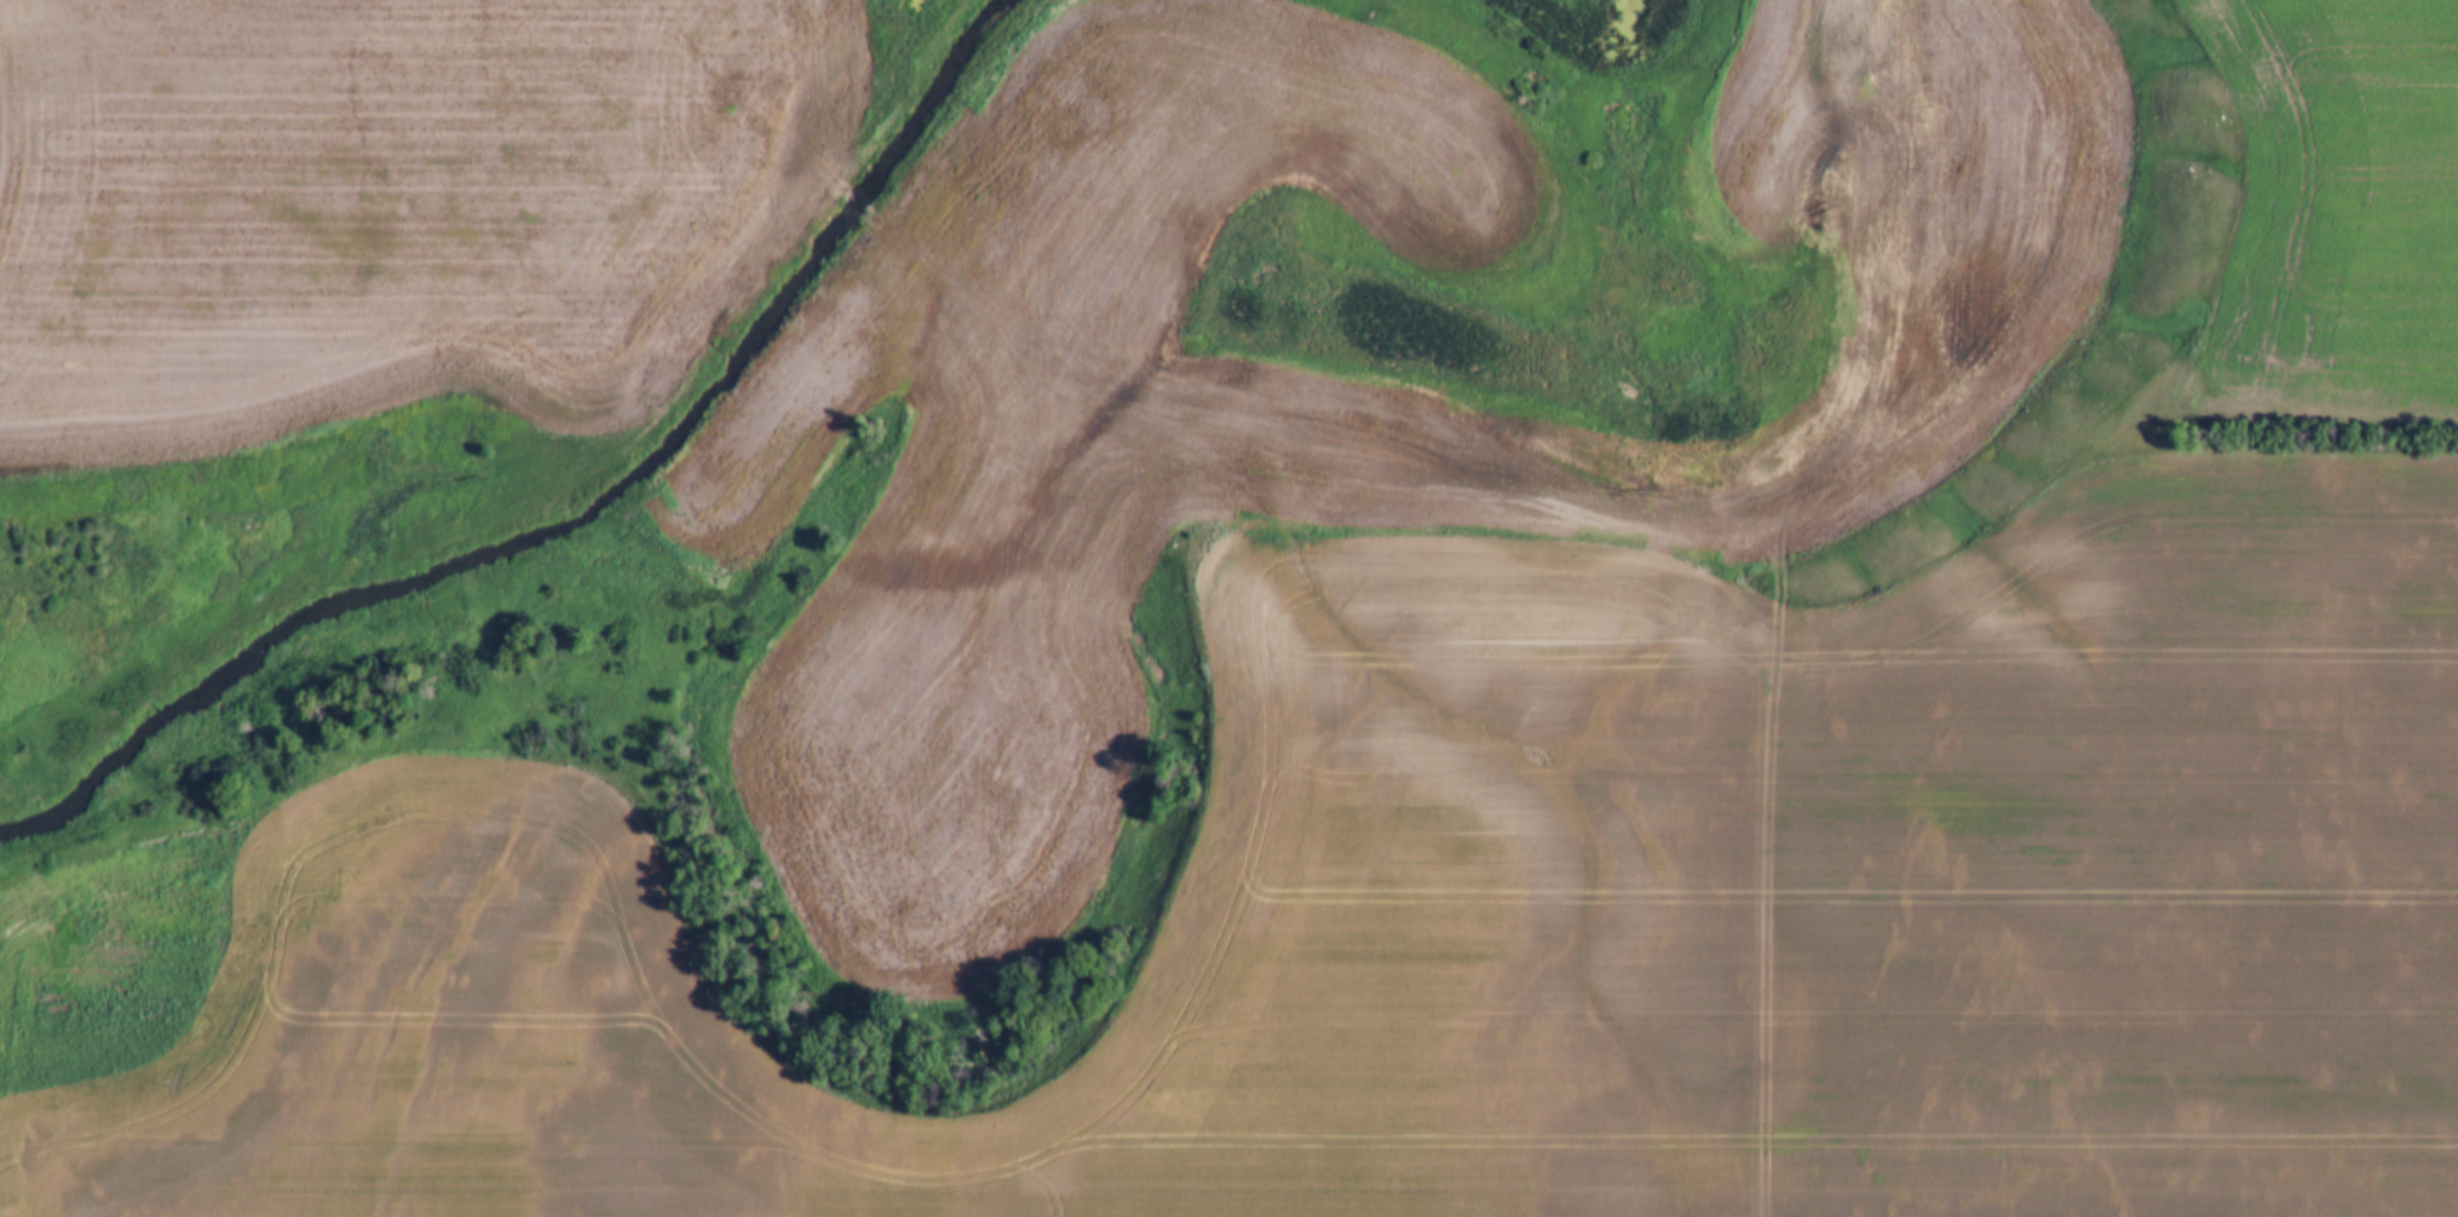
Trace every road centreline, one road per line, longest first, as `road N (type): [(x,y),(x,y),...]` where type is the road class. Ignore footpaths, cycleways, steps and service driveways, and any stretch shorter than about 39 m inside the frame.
road 1 (track): [(2180,402),(2024,548),(1961,586),(1827,634),(1781,673),(1769,713),(1775,1216)]

